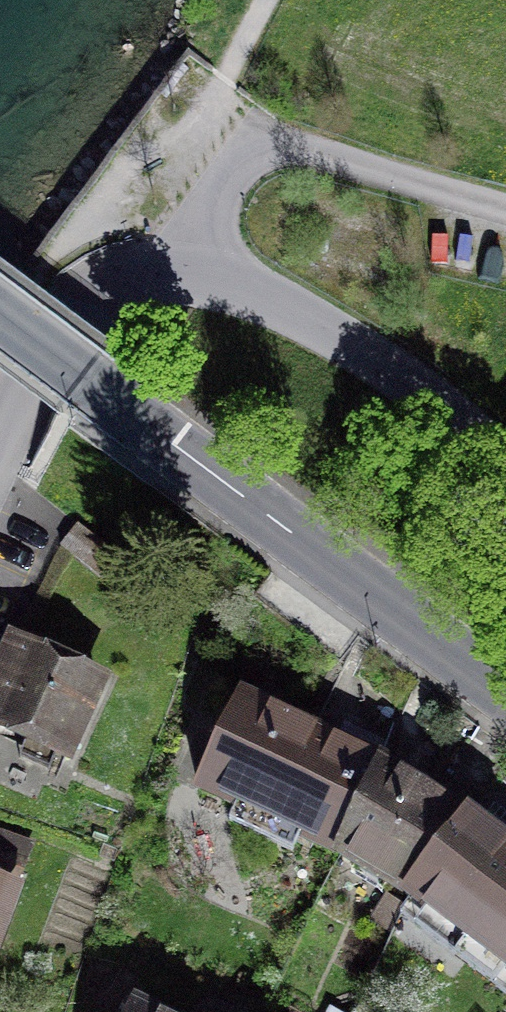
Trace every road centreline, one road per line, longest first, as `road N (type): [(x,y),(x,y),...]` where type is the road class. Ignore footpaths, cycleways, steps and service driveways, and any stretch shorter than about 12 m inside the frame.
road 1 (residential): [(505,457),(298,317),(211,278),(181,275),(118,288),(74,312),(30,370),(0,440)]
road 2 (tertiary): [(0,315),(505,694)]

